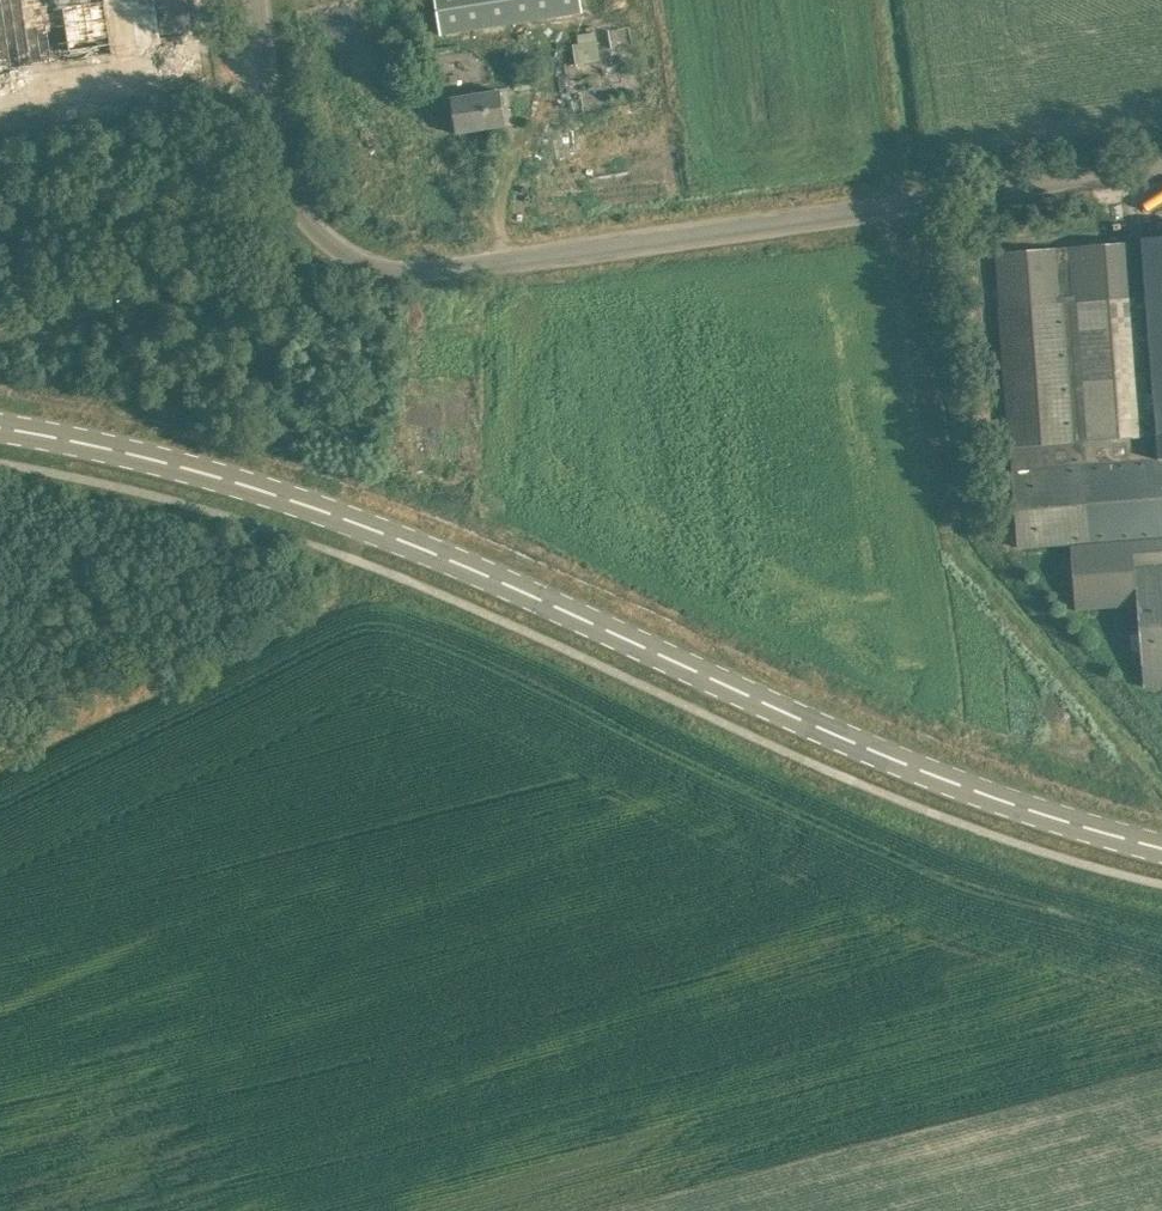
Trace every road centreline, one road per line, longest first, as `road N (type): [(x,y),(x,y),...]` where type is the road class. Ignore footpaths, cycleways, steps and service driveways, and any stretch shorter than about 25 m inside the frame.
road 1 (secondary): [(0,427),(142,454),(284,500),(515,585),(969,796),(1161,853)]
road 2 (unclassified): [(1161,167),(387,270),(327,243),(285,184),(256,0)]

